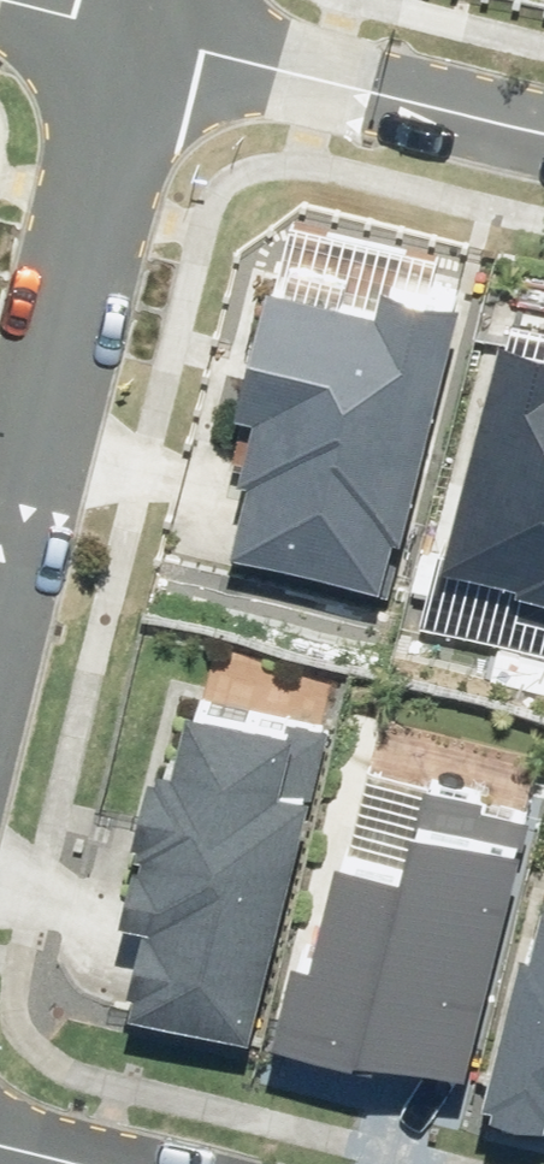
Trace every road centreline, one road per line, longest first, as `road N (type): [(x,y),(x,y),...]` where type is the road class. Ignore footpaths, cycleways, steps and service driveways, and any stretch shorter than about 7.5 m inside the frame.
road 1 (residential): [(0,594),(121,29)]
road 2 (residential): [(543,105),(121,29)]
road 3 (residential): [(122,1163),(0,1134)]
road 4 (residential): [(4,0),(121,29)]

